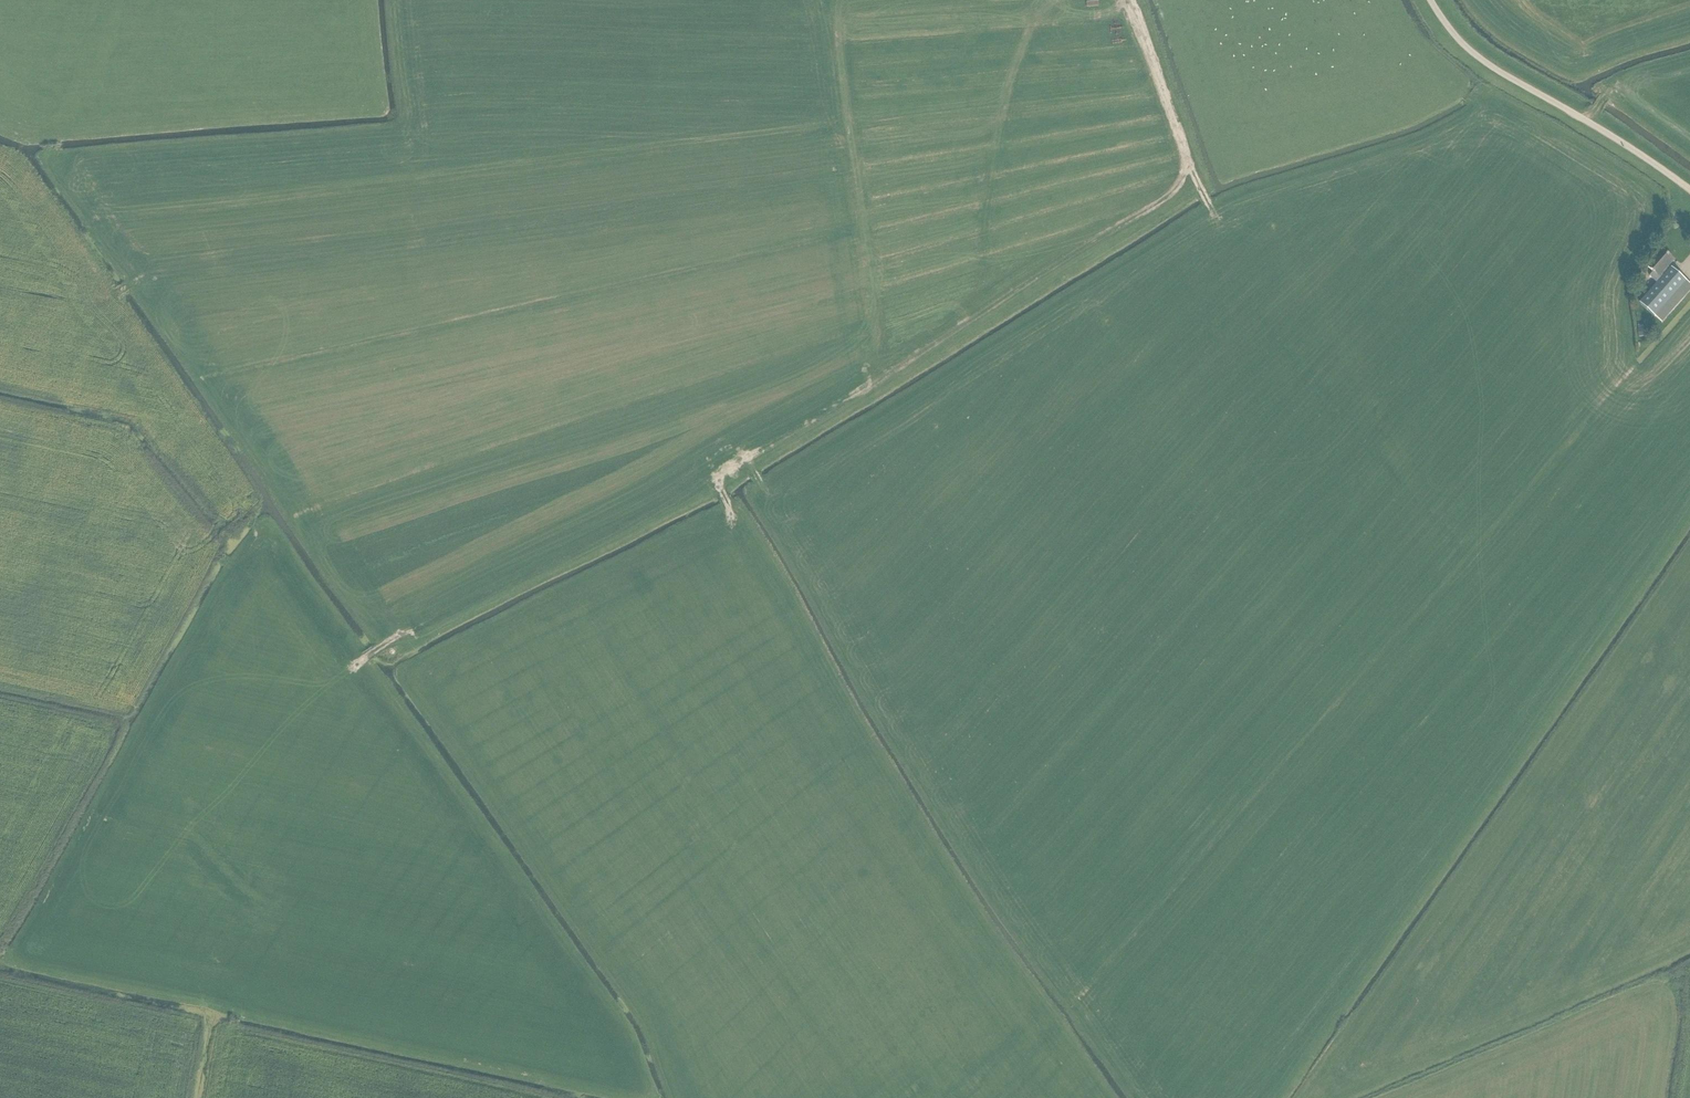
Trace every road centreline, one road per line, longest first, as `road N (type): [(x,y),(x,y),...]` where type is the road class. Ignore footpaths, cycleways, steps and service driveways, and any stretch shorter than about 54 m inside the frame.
road 1 (unclassified): [(1689,190),(1484,61),(1431,0)]

